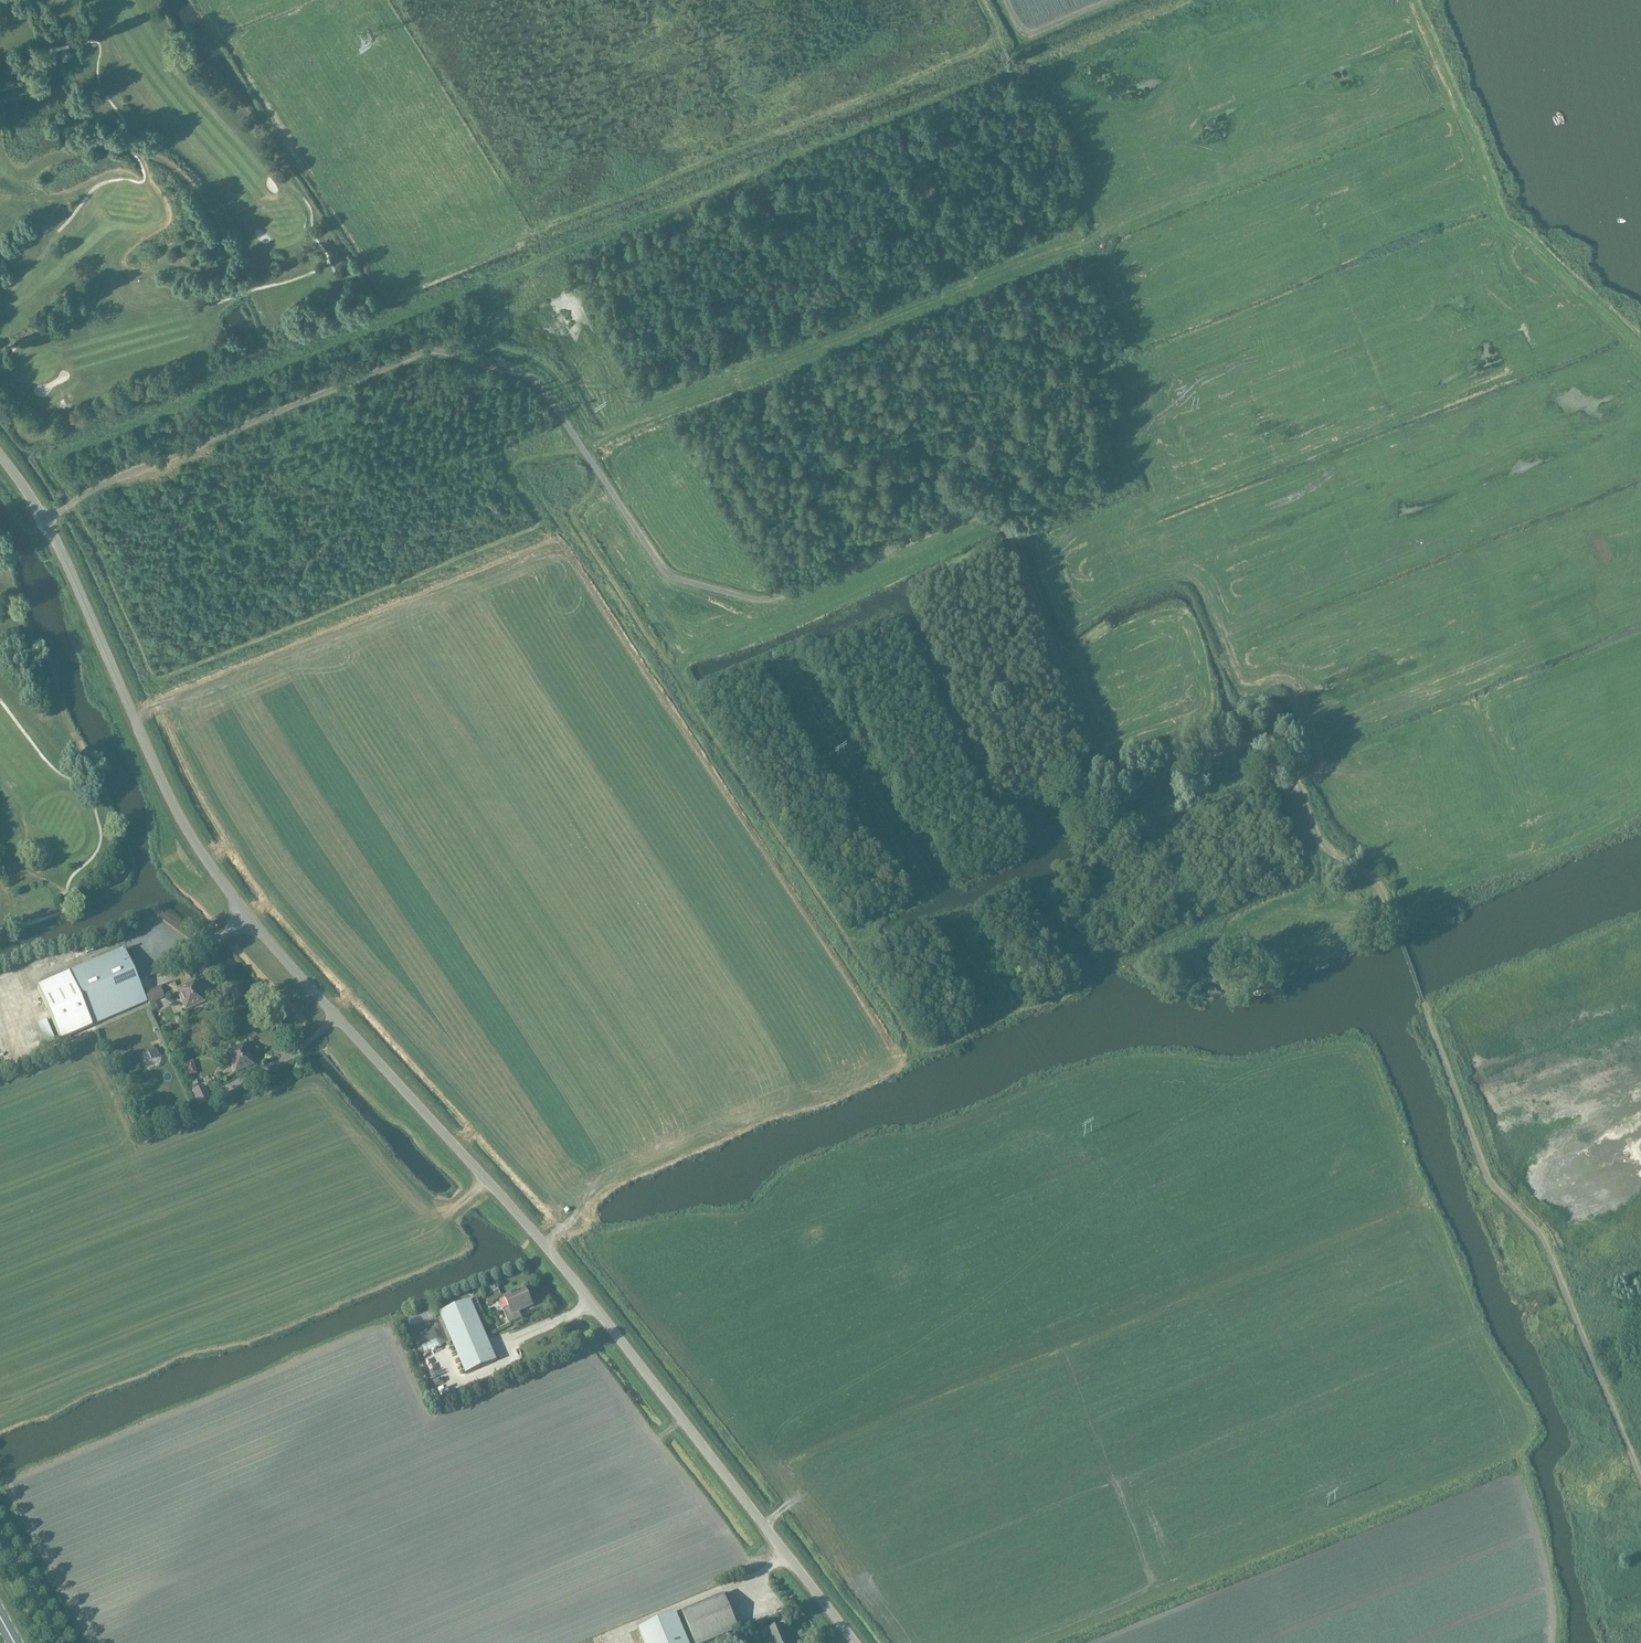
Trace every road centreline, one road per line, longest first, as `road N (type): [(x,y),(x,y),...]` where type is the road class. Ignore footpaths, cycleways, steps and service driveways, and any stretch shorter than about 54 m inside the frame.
road 1 (unclassified): [(854,1642),(578,1283),(207,861),(179,819),(60,548),(0,455)]
road 2 (unclassified): [(68,1642),(0,1520)]

